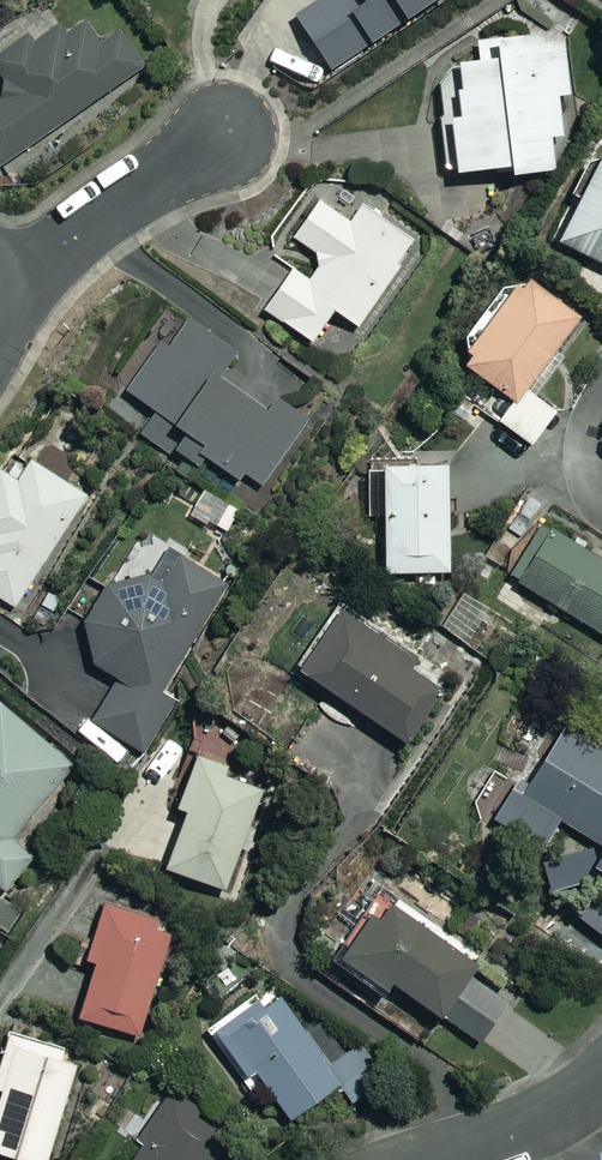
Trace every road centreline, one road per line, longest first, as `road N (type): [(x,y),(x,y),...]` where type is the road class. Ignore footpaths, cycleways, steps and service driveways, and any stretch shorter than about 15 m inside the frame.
road 1 (residential): [(27,289),(108,208),(223,137)]
road 2 (residential): [(432,1159),(537,1118),(601,1077)]

